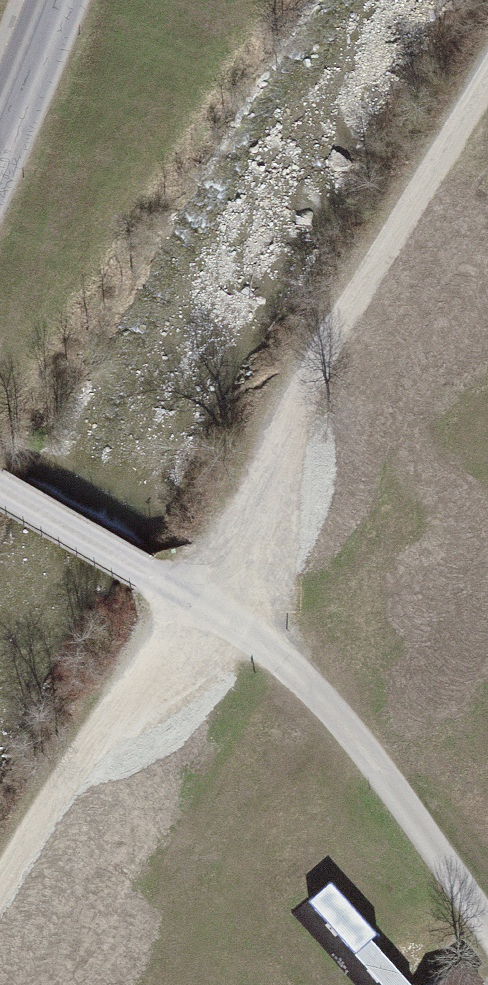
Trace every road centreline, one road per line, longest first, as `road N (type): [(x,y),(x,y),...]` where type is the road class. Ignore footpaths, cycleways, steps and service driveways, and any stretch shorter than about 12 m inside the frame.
road 1 (track): [(487,78),(340,322),(204,596)]
road 2 (track): [(204,596),(347,720),(487,945)]
road 3 (track): [(204,596),(0,881)]
road 4 (residential): [(0,489),(204,596)]
road 5 (secondary): [(55,0),(0,130)]

